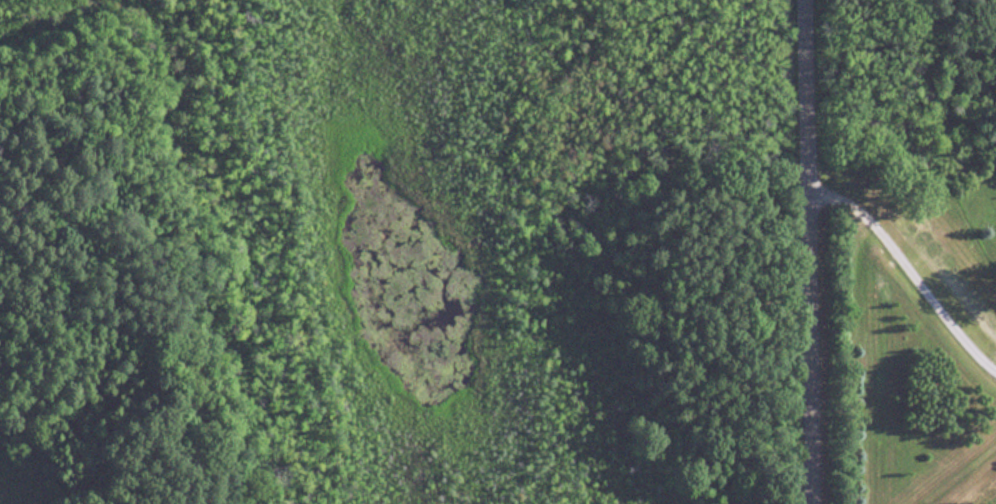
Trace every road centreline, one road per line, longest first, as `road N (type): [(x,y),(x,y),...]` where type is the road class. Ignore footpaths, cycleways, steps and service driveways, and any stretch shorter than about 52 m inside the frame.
road 1 (residential): [(811,503),(805,0)]

